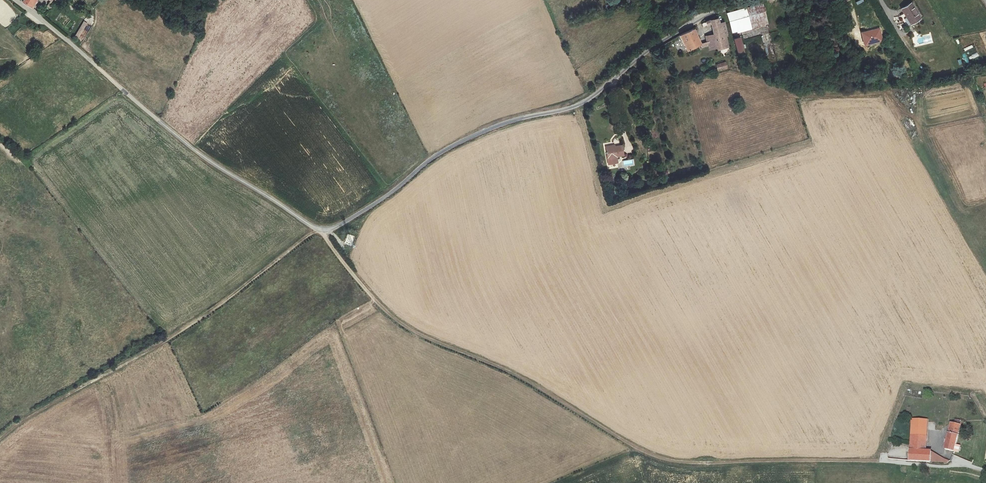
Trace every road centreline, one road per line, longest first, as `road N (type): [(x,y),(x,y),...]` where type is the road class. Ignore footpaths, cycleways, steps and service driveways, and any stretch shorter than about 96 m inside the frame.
road 1 (track): [(880,461),(701,463),(652,455),(525,380),(401,323),(319,230),(170,338),(0,438)]
road 2 (unclassified): [(16,0),(212,162),(327,230),(450,147),(576,106),(690,23),(761,0)]
road 3 (track): [(391,193),(287,54),(318,20),(308,0)]

